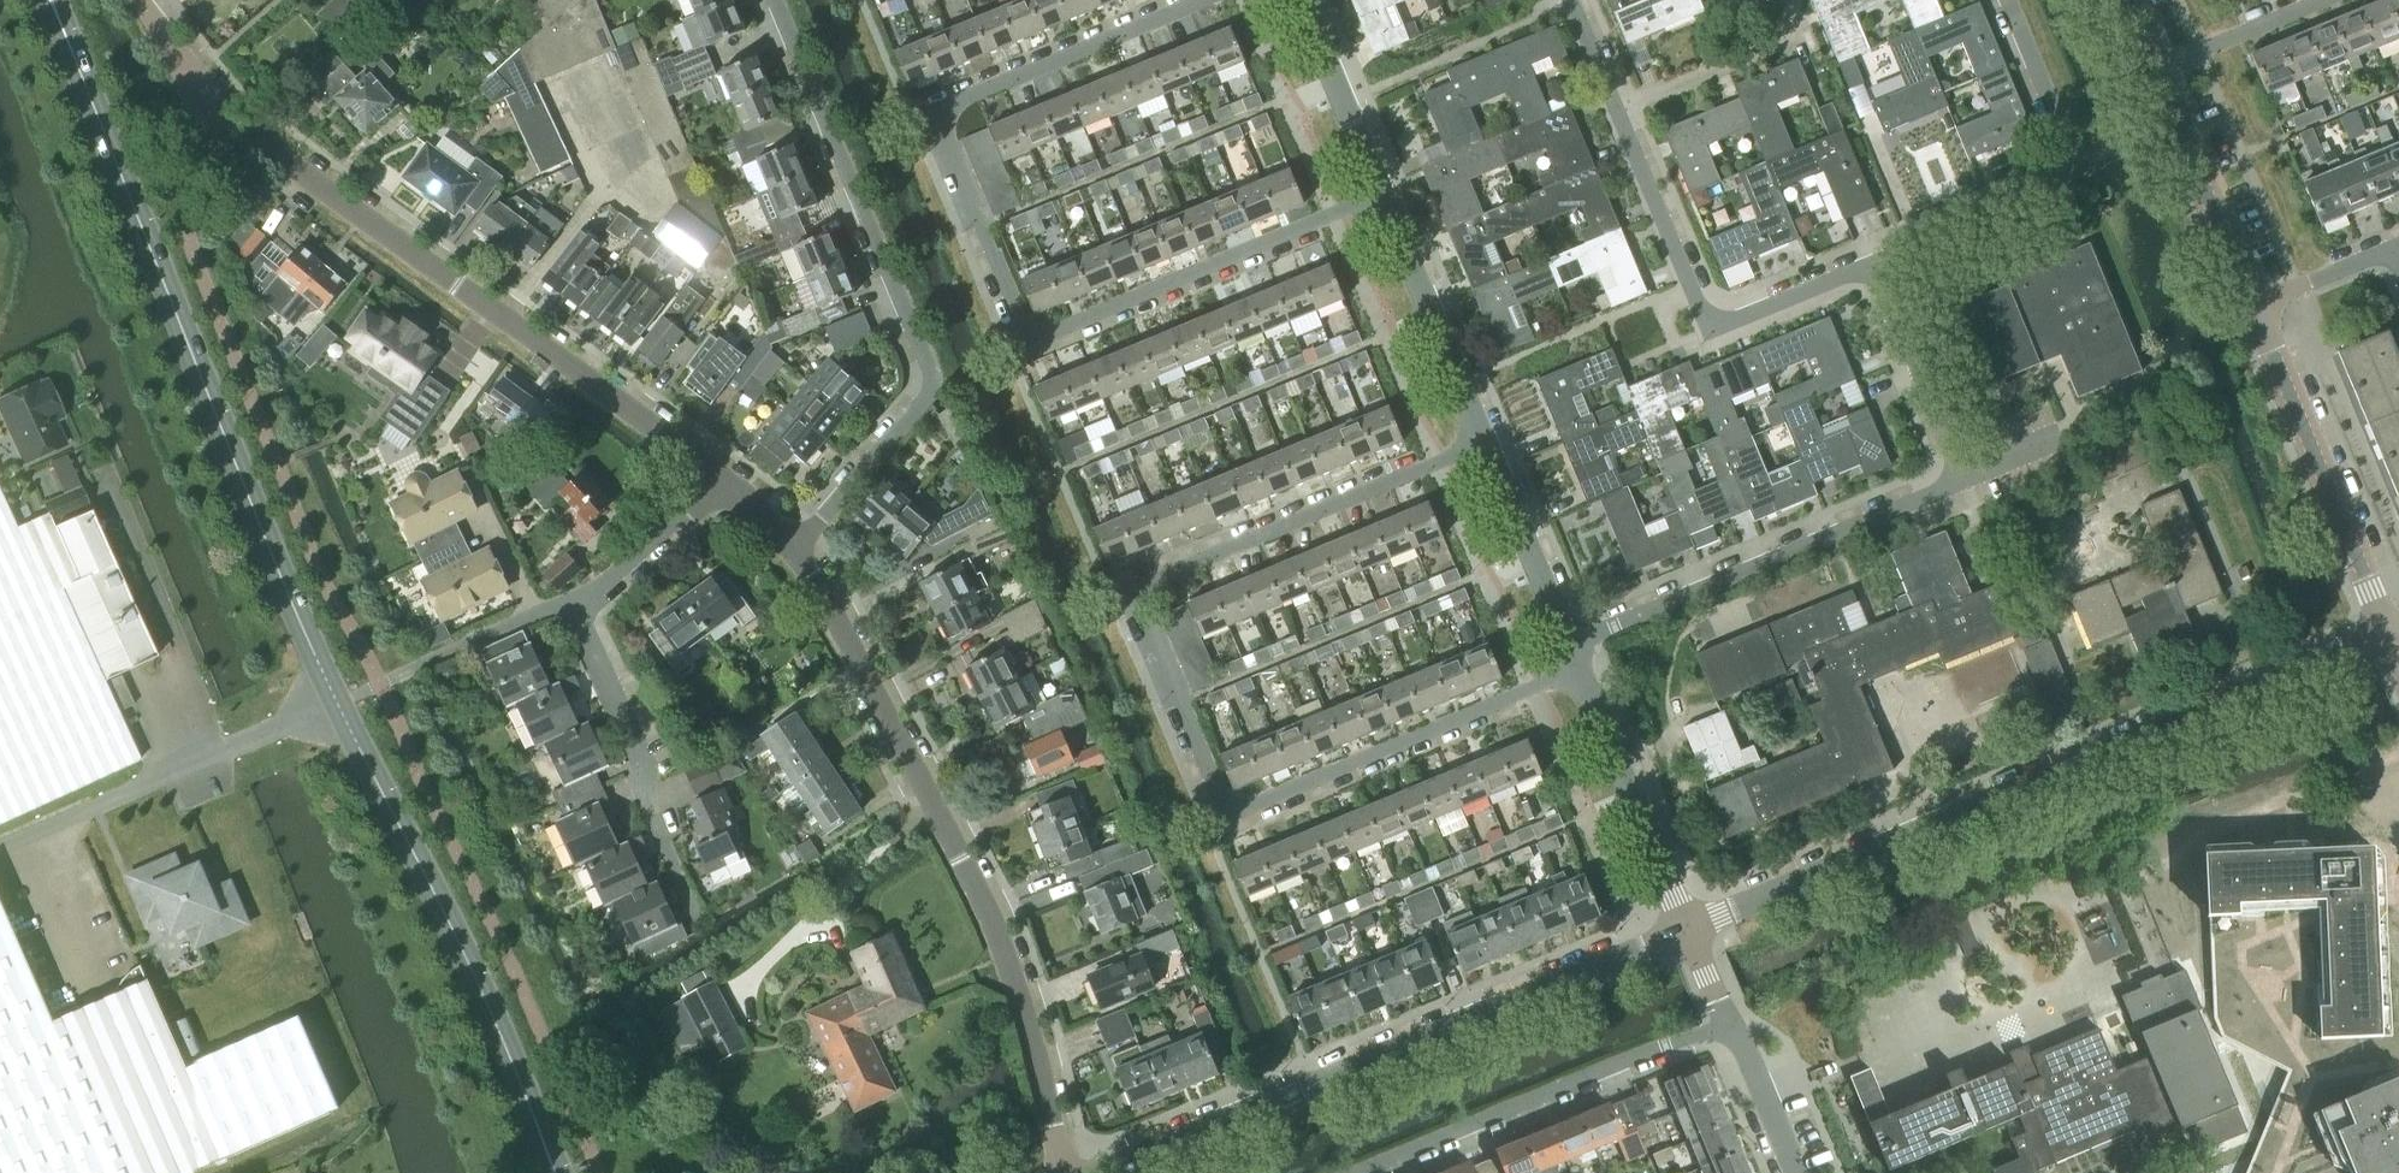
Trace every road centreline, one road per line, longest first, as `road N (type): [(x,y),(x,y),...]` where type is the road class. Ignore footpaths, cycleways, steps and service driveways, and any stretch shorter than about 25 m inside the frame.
road 1 (secondary): [(552,1172),(435,890),(336,700),(56,14)]
road 2 (residential): [(1485,442),(1126,584),(1223,819),(1581,671)]
road 3 (residential): [(1185,0),(924,107),(1025,345),(1385,196)]
road 4 (residential): [(2392,637),(1688,928)]
road 5 (residential): [(727,478),(238,122),(192,77),(143,0)]
road 6 (residential): [(1065,1172),(996,920),(803,550)]
road 7 (residential): [(1565,630),(1958,467),(1877,264)]
road 8 (residential): [(1688,928),(1095,1172)]
road 9 (residential): [(803,550),(926,375),(778,0)]
road 10 (residential): [(1877,264),(1710,330),(1572,0)]
road 11 (residential): [(686,895),(641,794),(640,745),(568,599),(702,511),(727,478)]
road 12 (residential): [(1354,1172),(1728,1020)]
road 13 (tertiary): [(2392,637),(2252,305)]
road 14 (residential): [(1688,928),(1581,671)]
road 15 (residential): [(1485,442),(1385,196)]
road 16 (residential): [(2074,179),(1877,264)]
road 17 (residential): [(1385,196),(1302,0)]
road 18 (residential): [(1565,630),(1485,442)]
road 19 (residential): [(2074,179),(2004,0)]
road 20 (tertiary): [(2252,305),(2180,134)]
road 21 (residential): [(2153,68),(2317,0)]
road 22 (residential): [(1795,1172),(1728,1020)]
road 23 (residential): [(2252,305),(2391,248)]

